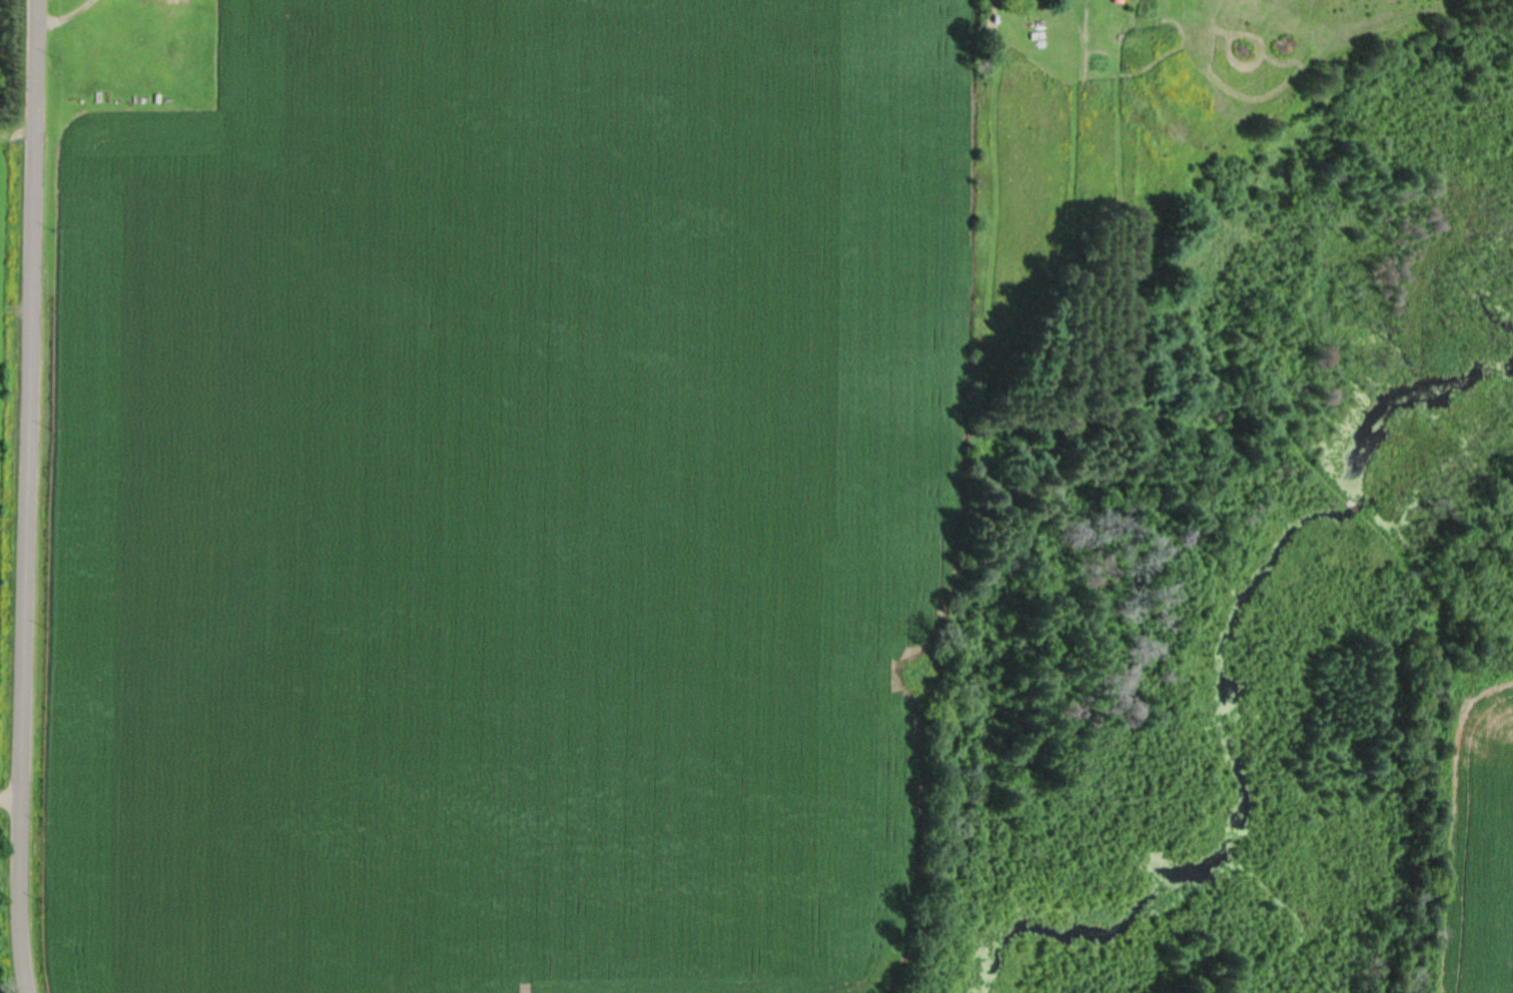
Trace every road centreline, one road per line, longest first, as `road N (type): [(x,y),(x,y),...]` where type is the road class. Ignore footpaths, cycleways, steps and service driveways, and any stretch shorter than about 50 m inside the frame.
road 1 (residential): [(28,992),(17,886),(36,0)]

